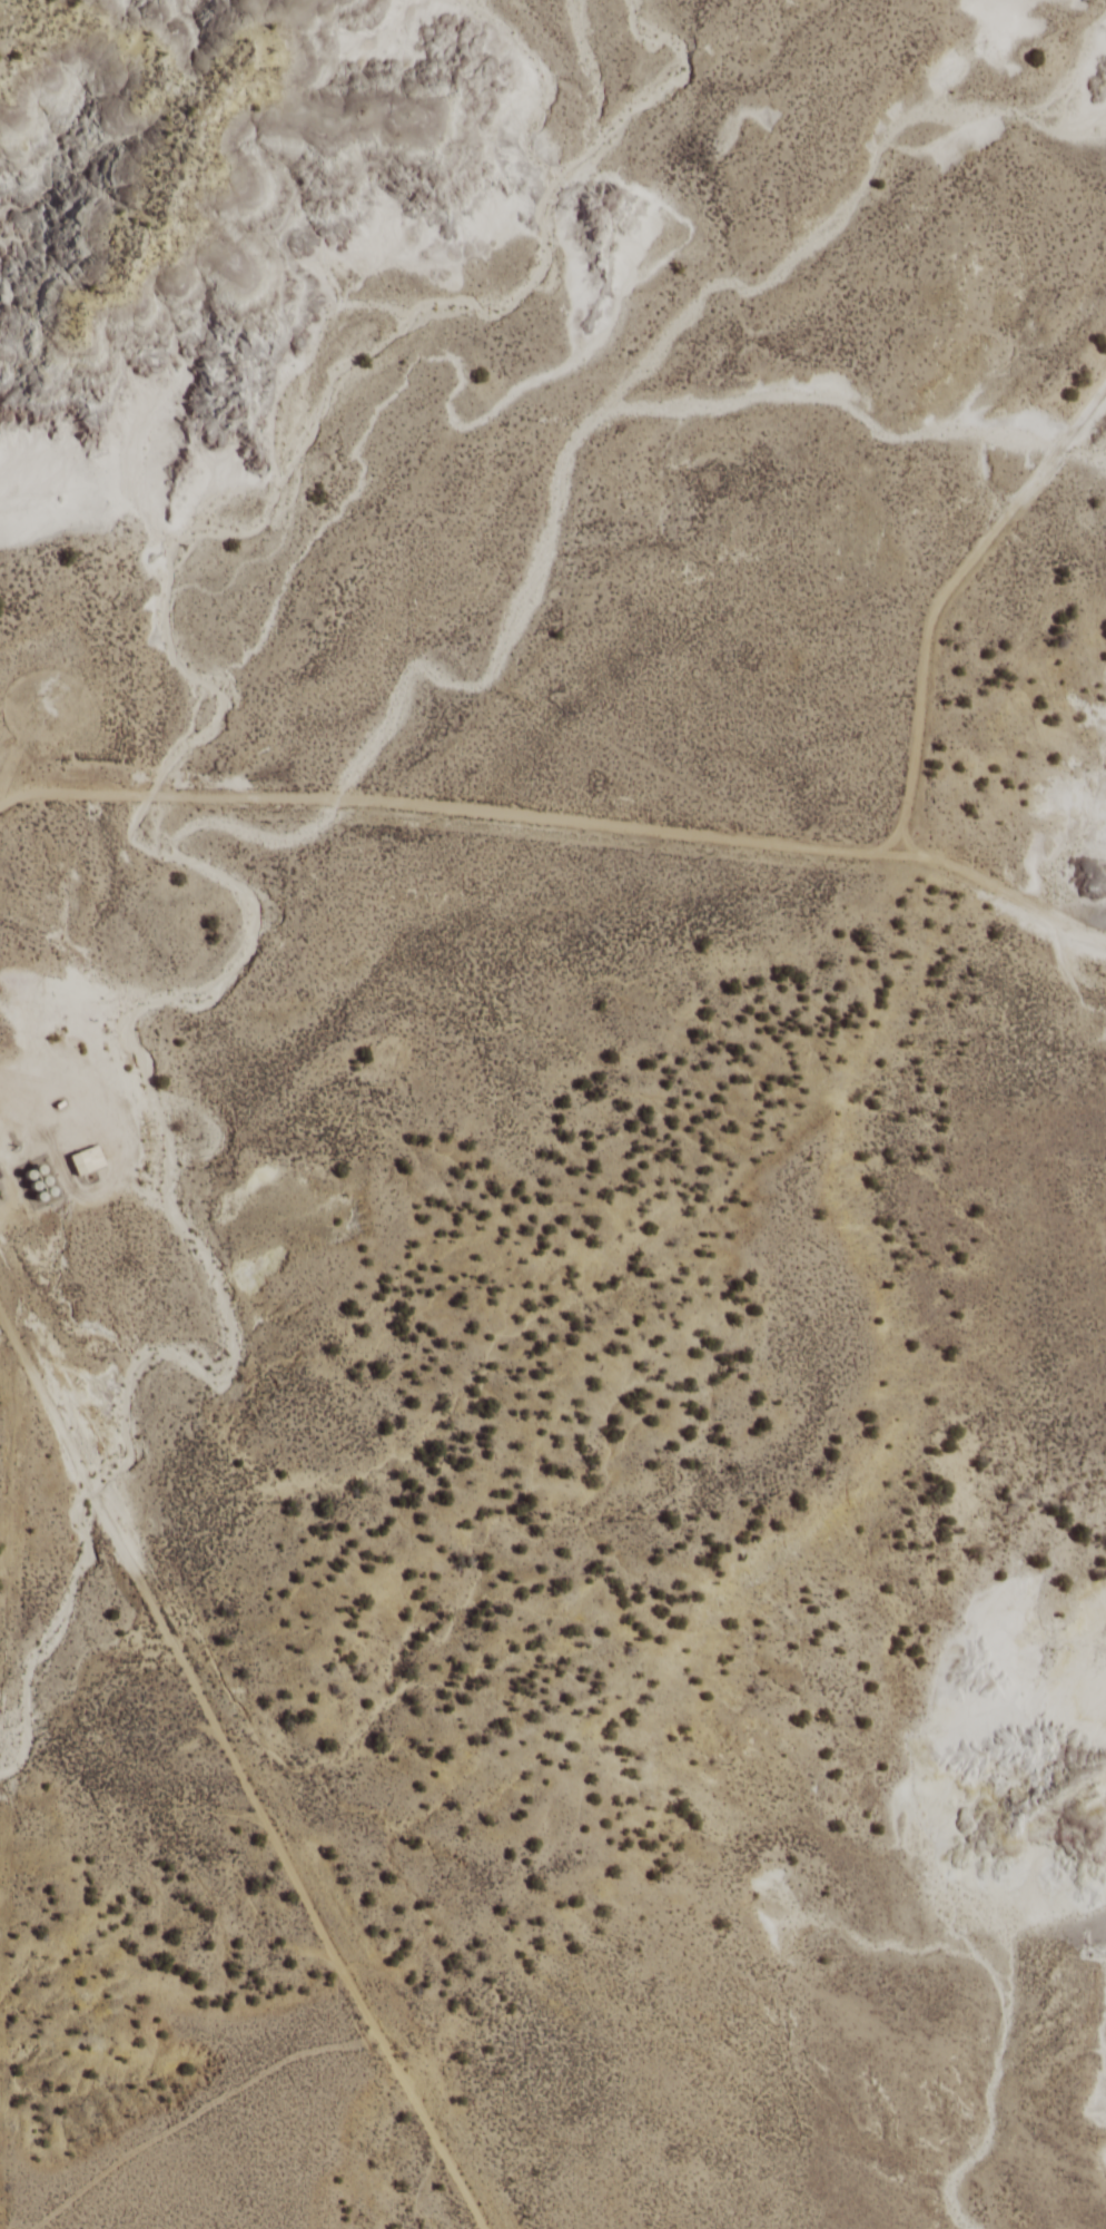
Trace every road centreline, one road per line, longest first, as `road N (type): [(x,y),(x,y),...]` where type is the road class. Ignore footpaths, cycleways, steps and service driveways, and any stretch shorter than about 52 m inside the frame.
road 1 (residential): [(482,2228),(0,1320)]

